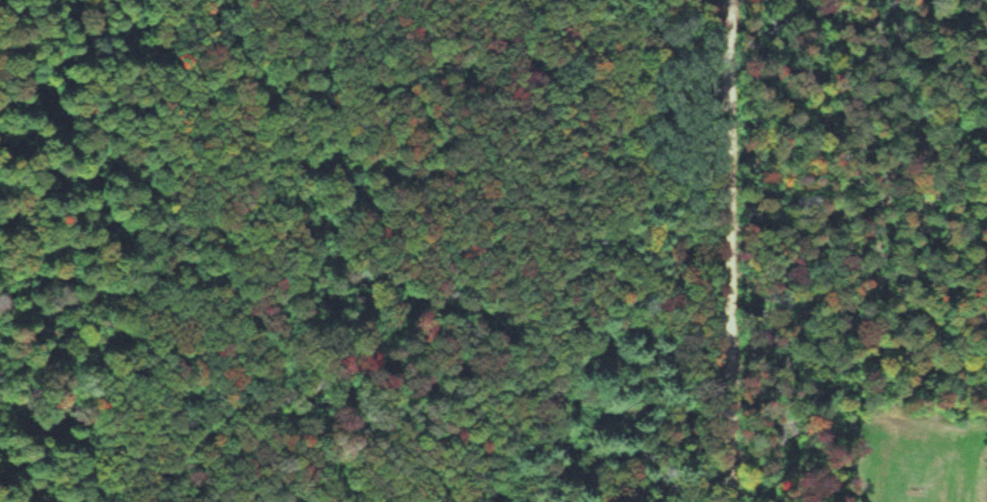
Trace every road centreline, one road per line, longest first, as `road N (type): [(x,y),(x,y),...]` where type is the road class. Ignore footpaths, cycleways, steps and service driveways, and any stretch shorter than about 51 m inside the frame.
road 1 (track): [(611,0),(710,267),(766,447),(764,501)]

